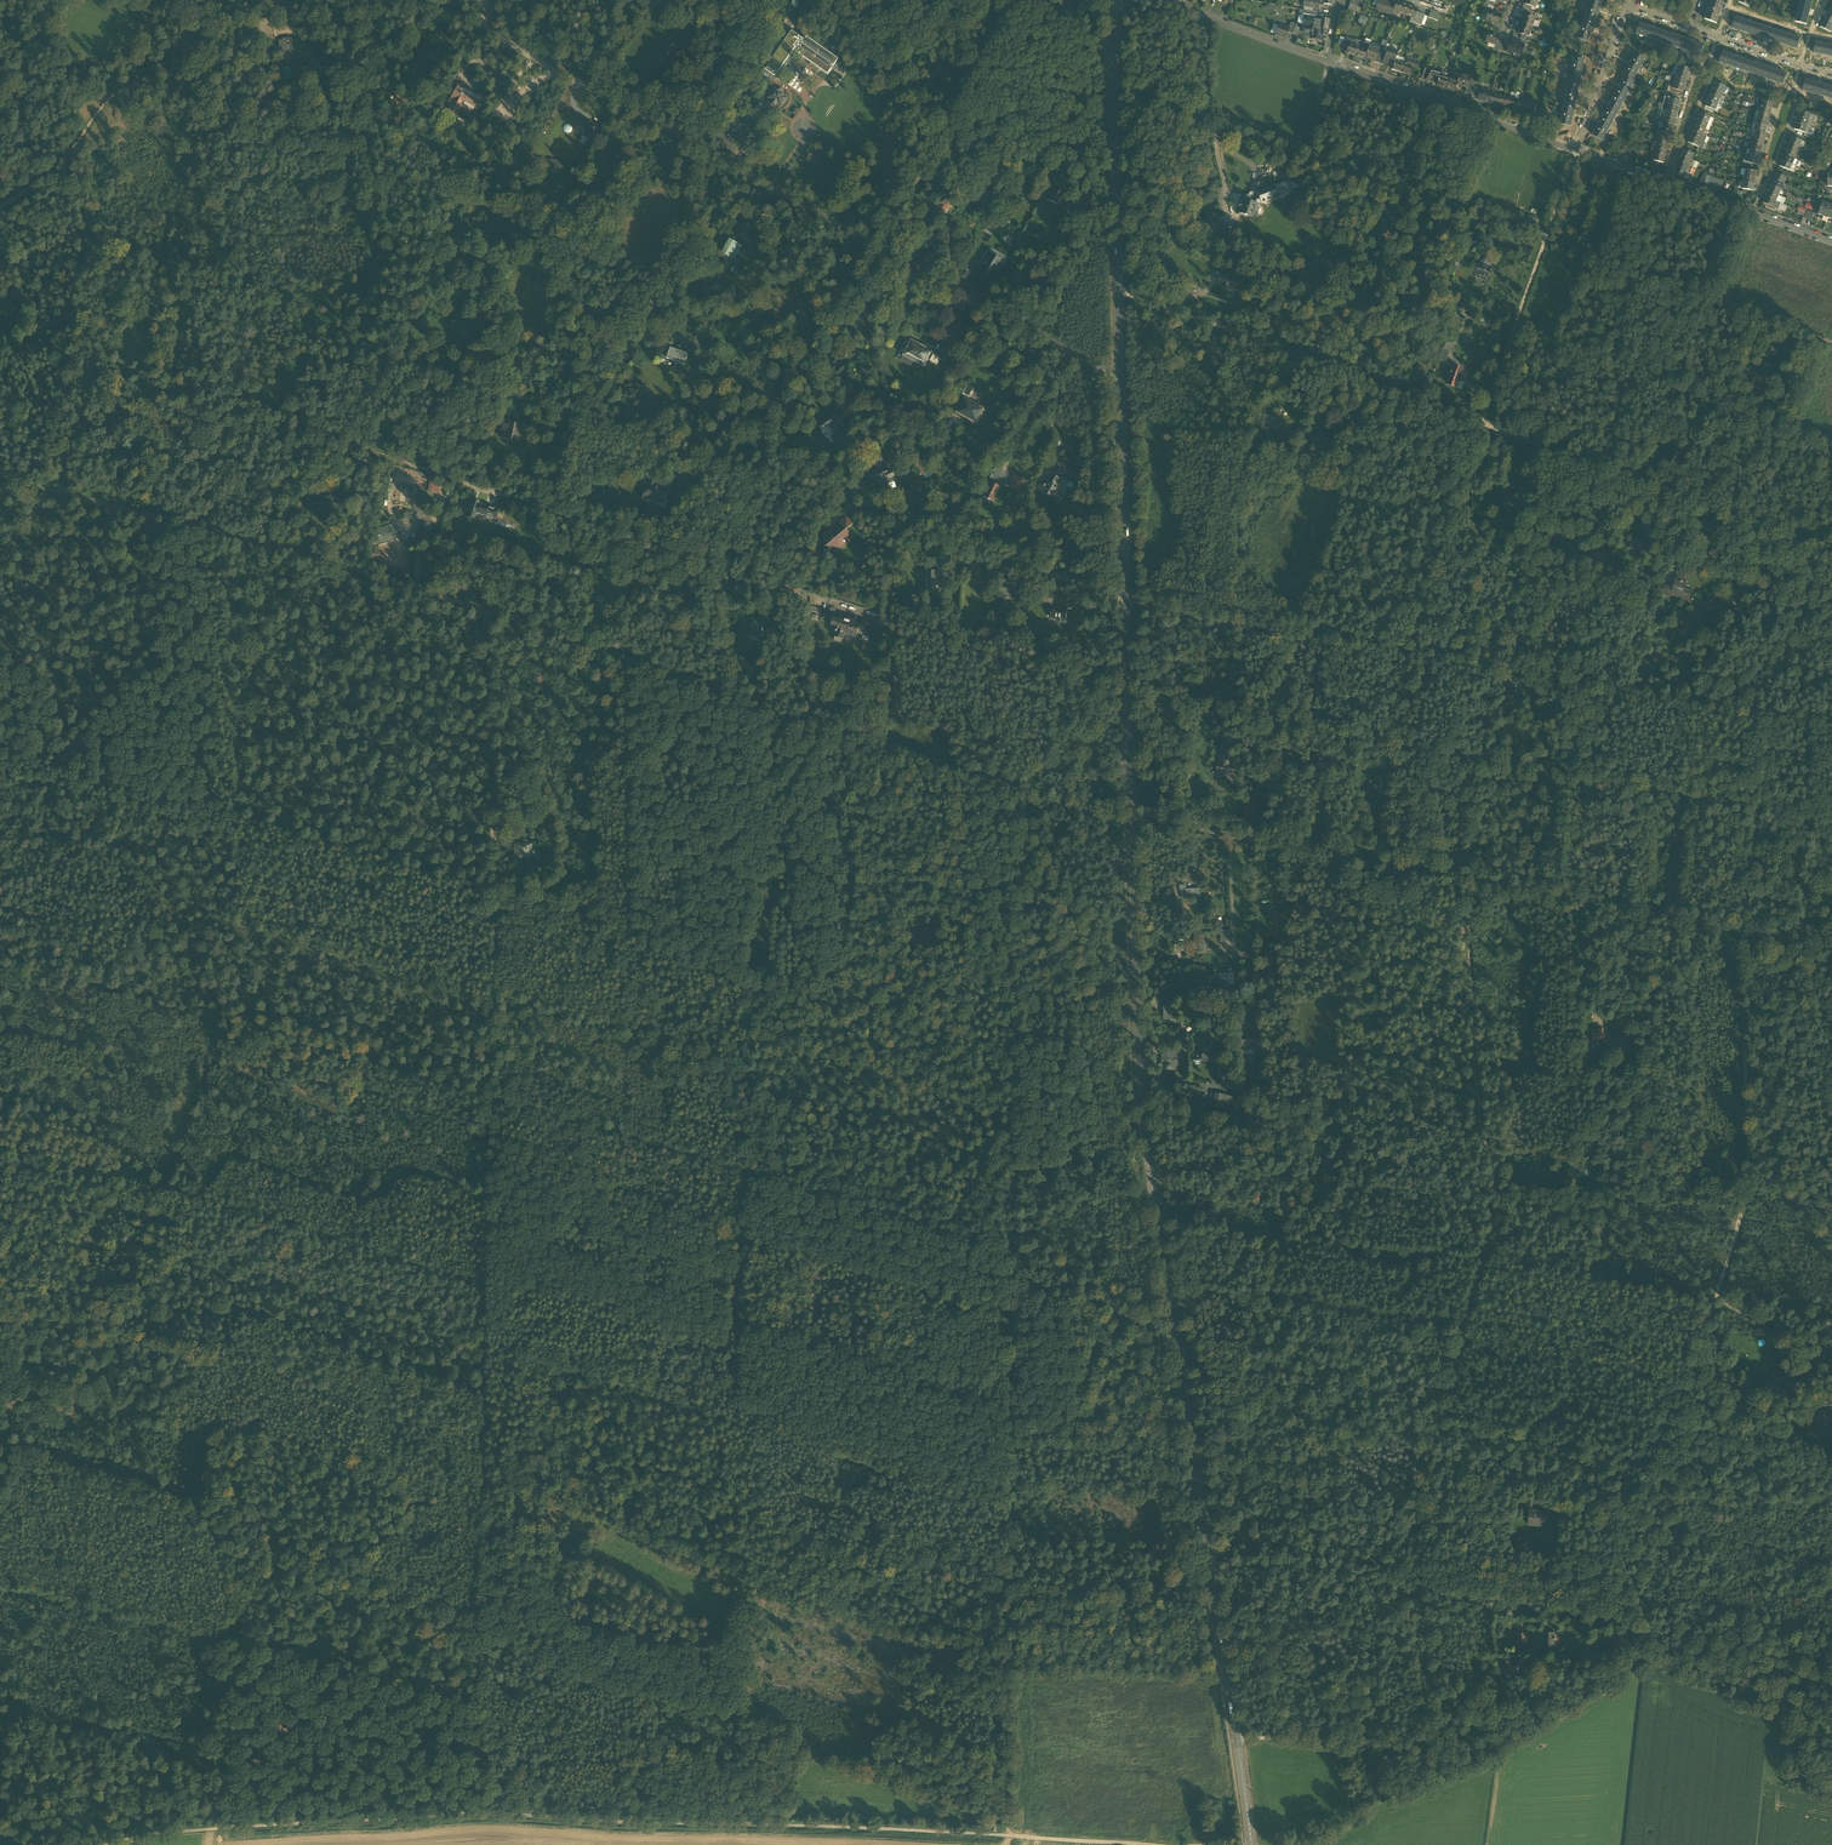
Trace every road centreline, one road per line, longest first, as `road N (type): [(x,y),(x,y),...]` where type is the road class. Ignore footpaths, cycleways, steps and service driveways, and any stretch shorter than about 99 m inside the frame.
road 1 (secondary): [(1127,601),(1140,1073),(1252,1844)]
road 2 (track): [(1124,818),(486,610),(0,473)]
road 3 (track): [(1003,783),(1016,1176),(1009,1835)]
road 4 (track): [(109,1844),(166,1833),(472,1815),(1152,1844)]
road 5 (track): [(1831,822),(1129,695)]
road 6 (track): [(486,610),(497,896),(483,1283)]
road 7 (track): [(1127,601),(1774,715)]
road 8 (track): [(830,602),(296,428)]
road 9 (track): [(493,1103),(875,1208),(1016,1258)]
road 10 (track): [(483,1283),(472,1815)]
road 11 (track): [(0,1100),(76,1122),(124,1169),(156,1184),(483,1283)]
road 12 (residential): [(426,0),(882,249)]
road 13 (track): [(1114,84),(1308,145),(1546,238)]
road 14 (residential): [(356,348),(757,478)]
road 15 (track): [(1466,1326),(1267,1293),(1216,1458),(1200,1485)]
road 16 (residential): [(757,478),(1127,601)]
road 17 (track): [(1469,879),(1481,1119),(1512,1183),(1490,1255)]
road 18 (secondary): [(1114,0),(1122,380)]
road 19 (unclassified): [(356,348),(373,276),(366,120),(371,48),(385,0)]
road 20 (track): [(1466,1326),(1451,1398),(1455,1424),(1670,1463)]
road 21 (track): [(1546,238),(1831,341)]
road 22 (residential): [(1020,0),(882,249)]
road 23 (residential): [(882,249),(1122,380)]
road 24 (residential): [(1831,241),(1574,149)]
road 25 (residential): [(882,249),(757,478)]
road 26 (residential): [(1574,149),(1329,60)]
road 27 (track): [(1267,1293),(1319,1126),(1308,1066)]
road 28 (secondary): [(1122,380),(1127,601)]
road 29 (unclassified): [(262,544),(296,428),(356,348)]
road 30 (track): [(1742,932),(1774,715)]
road 31 (residential): [(757,478),(728,565),(716,687)]
road 32 (track): [(1652,1522),(1831,1564)]
road 33 (residential): [(1329,60),(1181,8)]
road 34 (residential): [(1628,5),(1574,149)]
road 35 (residential): [(1831,72),(1691,26)]
road 36 (track): [(1476,1061),(1344,1052)]

